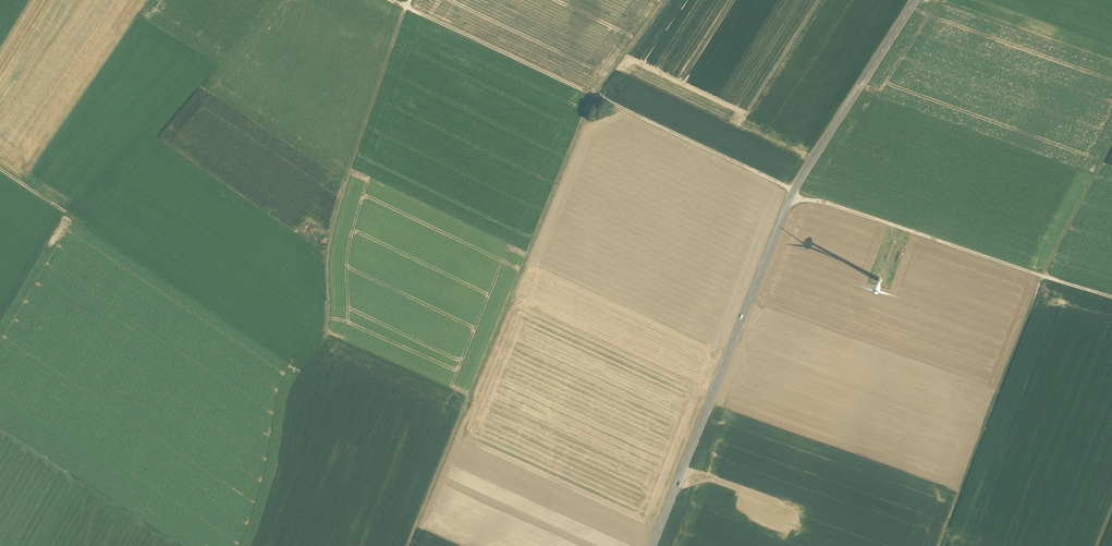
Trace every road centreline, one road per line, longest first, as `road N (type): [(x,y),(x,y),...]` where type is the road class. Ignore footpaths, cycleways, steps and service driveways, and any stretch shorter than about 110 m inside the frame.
road 1 (secondary): [(917,0),(793,191),(654,545)]
road 2 (track): [(408,545),(587,107),(664,0)]
road 3 (track): [(389,0),(793,191)]
road 4 (track): [(406,8),(325,246),(330,311),(320,343)]
road 5 (track): [(1111,147),(1045,273),(983,434)]
road 6 (track): [(1111,299),(899,229)]

